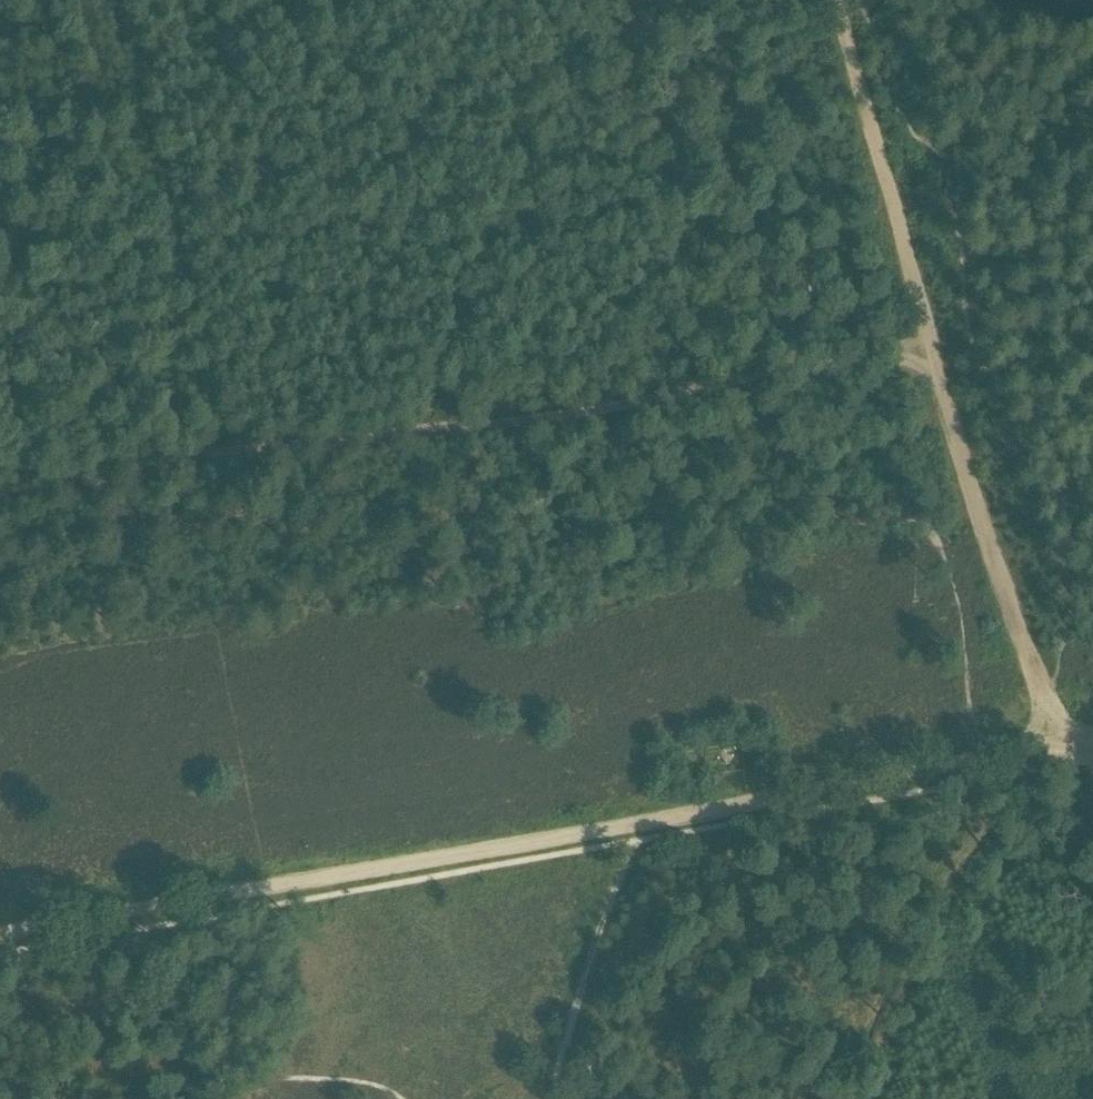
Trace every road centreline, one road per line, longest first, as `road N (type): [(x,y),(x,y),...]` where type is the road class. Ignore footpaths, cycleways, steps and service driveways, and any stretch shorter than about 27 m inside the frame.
road 1 (track): [(0,497),(240,451),(935,351)]
road 2 (track): [(0,937),(622,824)]
road 3 (track): [(935,351),(1020,646),(1065,747)]
road 4 (track): [(622,824),(983,760)]
road 5 (track): [(834,0),(935,351)]
road 6 (track): [(626,844),(551,1098)]

